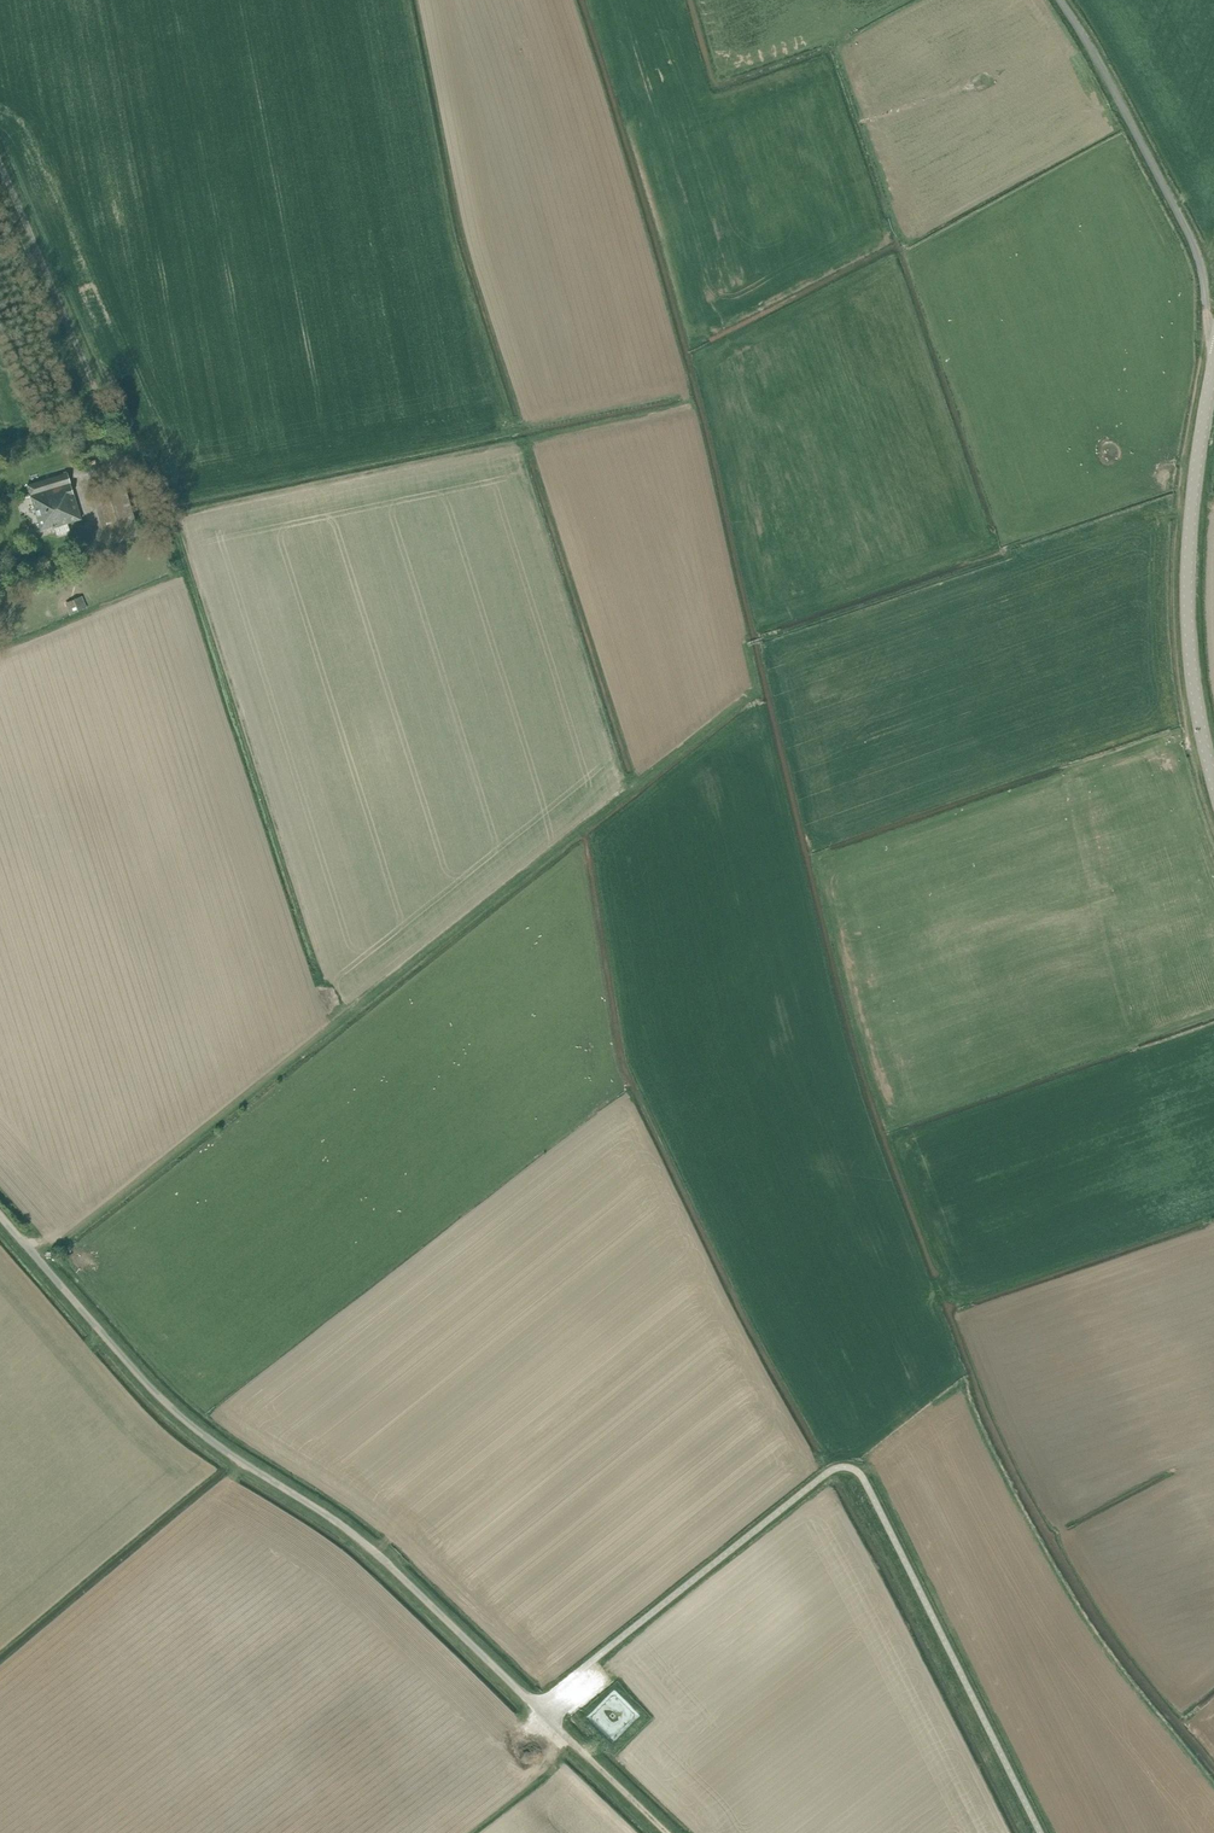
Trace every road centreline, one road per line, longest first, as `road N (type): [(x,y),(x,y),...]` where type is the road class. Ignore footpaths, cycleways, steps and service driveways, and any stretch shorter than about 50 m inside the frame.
road 1 (track): [(32,1250),(199,1131),(623,790)]
road 2 (tertiary): [(1213,782),(1196,719),(1185,614),(1213,337)]
road 3 (unclassified): [(1061,0),(1182,220),(1200,260),(1213,337)]
road 4 (track): [(668,1832),(535,1707)]

